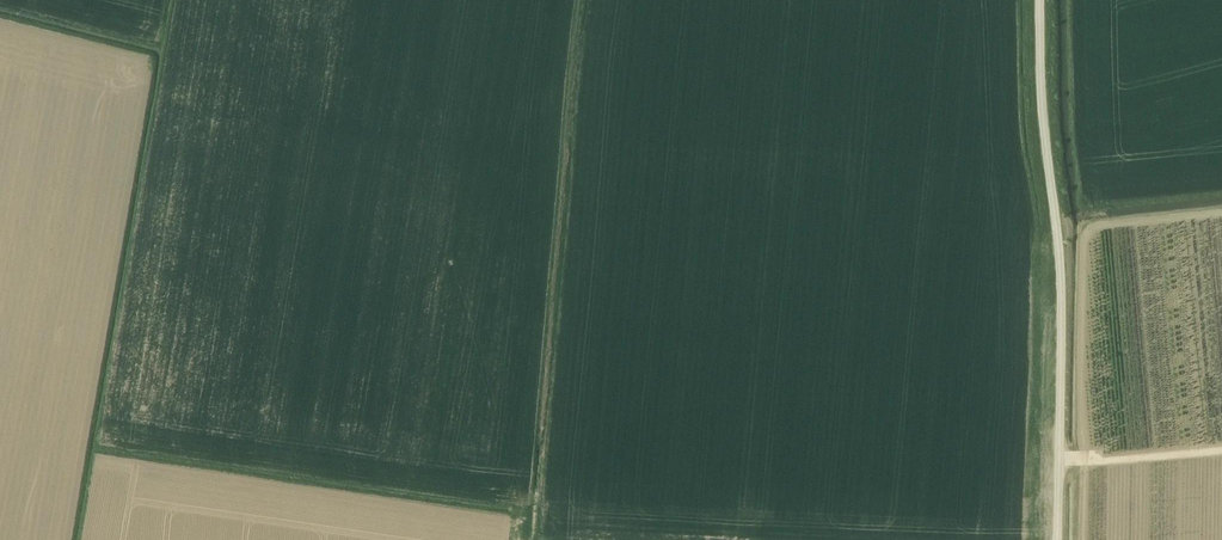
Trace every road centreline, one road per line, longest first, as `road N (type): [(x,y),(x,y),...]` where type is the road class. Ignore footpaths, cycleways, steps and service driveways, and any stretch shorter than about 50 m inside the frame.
road 1 (unclassified): [(1058,539),(1060,230),(1050,0)]

